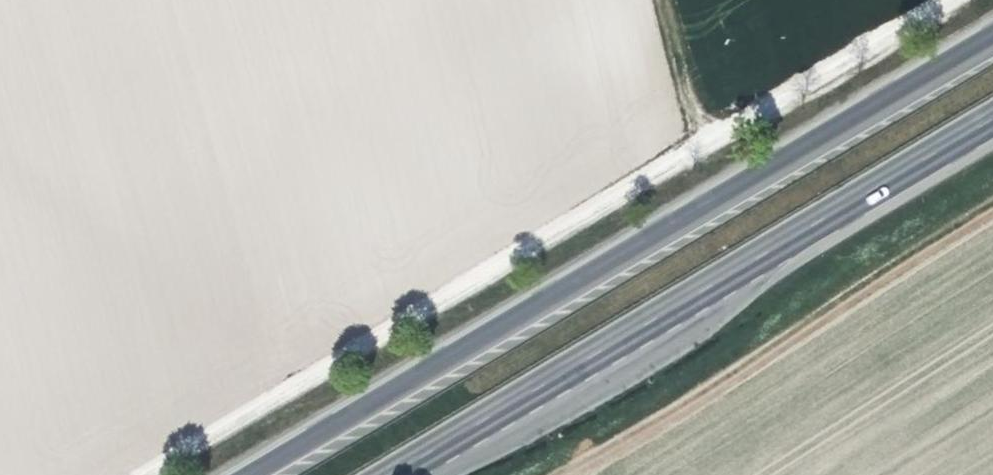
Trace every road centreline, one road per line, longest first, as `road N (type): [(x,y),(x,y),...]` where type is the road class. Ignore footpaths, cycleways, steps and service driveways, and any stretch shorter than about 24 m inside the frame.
road 1 (track): [(161,474),(948,0)]
road 2 (primary): [(992,33),(242,474)]
road 3 (primary): [(392,474),(992,118)]
road 4 (track): [(659,0),(698,151)]

